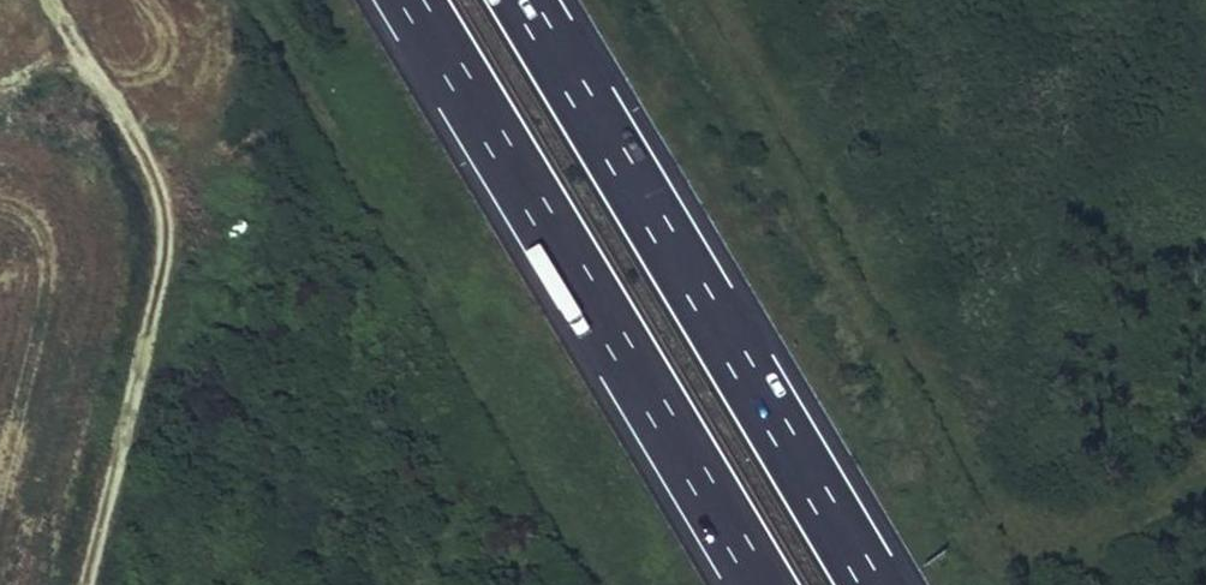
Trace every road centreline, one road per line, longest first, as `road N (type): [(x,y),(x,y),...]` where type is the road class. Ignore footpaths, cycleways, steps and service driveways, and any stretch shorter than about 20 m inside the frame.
road 1 (motorway): [(413,0),(761,584)]
road 2 (motorway): [(869,584),(523,0)]
road 3 (track): [(85,584),(168,229),(158,175),(47,0)]

